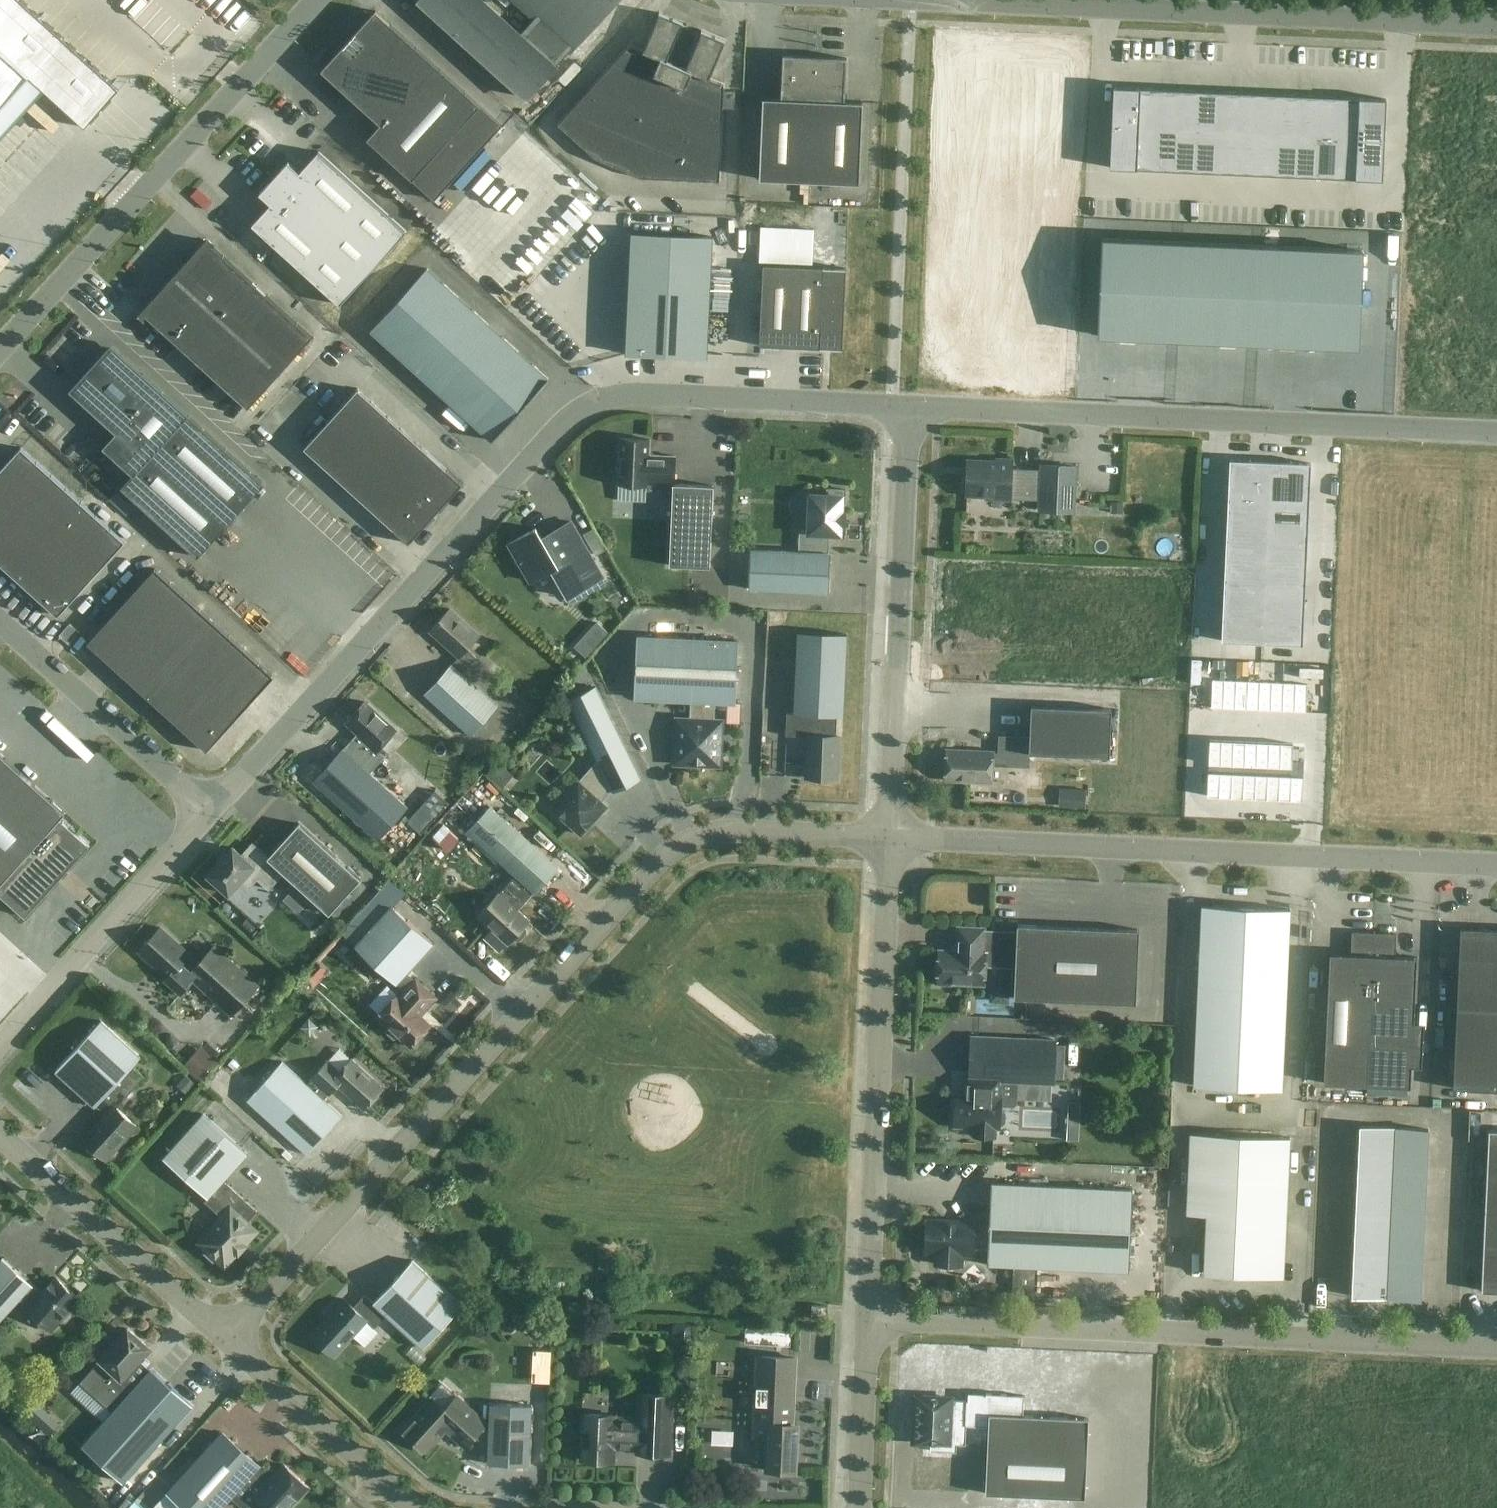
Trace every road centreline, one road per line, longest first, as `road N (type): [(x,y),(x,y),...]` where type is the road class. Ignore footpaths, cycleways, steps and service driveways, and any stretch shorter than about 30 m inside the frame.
road 1 (unclassified): [(225,1335),(671,850),(712,831),(889,836)]
road 2 (unclassified): [(209,812),(566,420),(593,402),(628,392),(905,406)]
road 3 (unclassified): [(1496,1346),(868,1320)]
road 4 (unclassified): [(889,836),(1496,864)]
road 5 (unclassified): [(1496,433),(905,406)]
road 6 (unclassified): [(919,0),(1496,23)]
road 7 (unclassified): [(889,836),(868,1320)]
road 8 (unclassified): [(0,348),(316,0)]
road 9 (unclassified): [(905,406),(889,836)]
road 10 (unclassified): [(0,1044),(209,812)]
road 11 (unclassified): [(225,1335),(0,1133)]
road 12 (unclassified): [(209,812),(0,622)]
road 13 (unclassified): [(404,1507),(225,1335)]
road 14 (unclassified): [(868,1320),(858,1507)]

